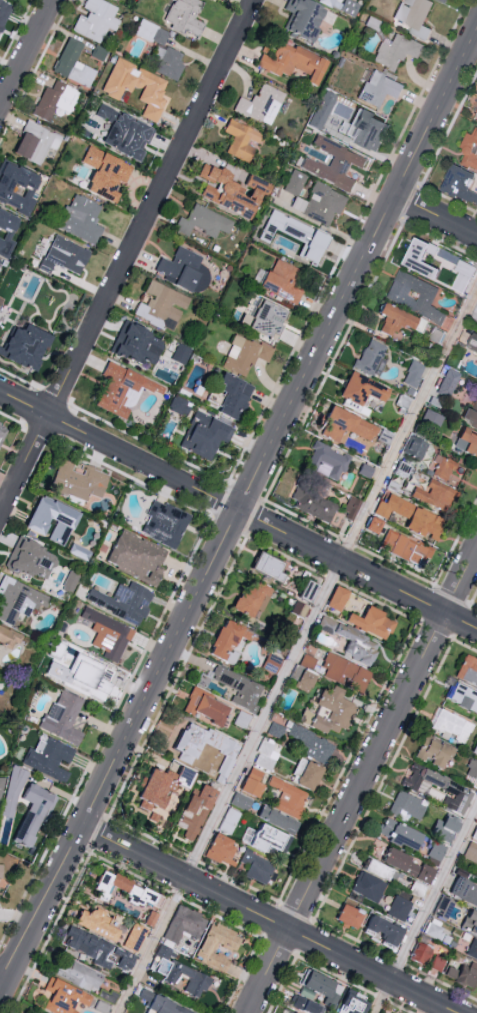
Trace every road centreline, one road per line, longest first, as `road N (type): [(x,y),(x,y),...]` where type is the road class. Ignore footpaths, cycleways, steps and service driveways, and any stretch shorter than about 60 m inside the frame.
road 1 (residential): [(476,23),(0,975)]
road 2 (residential): [(258,0),(0,519)]
road 3 (residential): [(0,391),(476,632)]
road 4 (residential): [(476,551),(249,1012)]
road 5 (residential): [(77,824),(455,1012)]
road 6 (residential): [(53,0),(0,111)]

